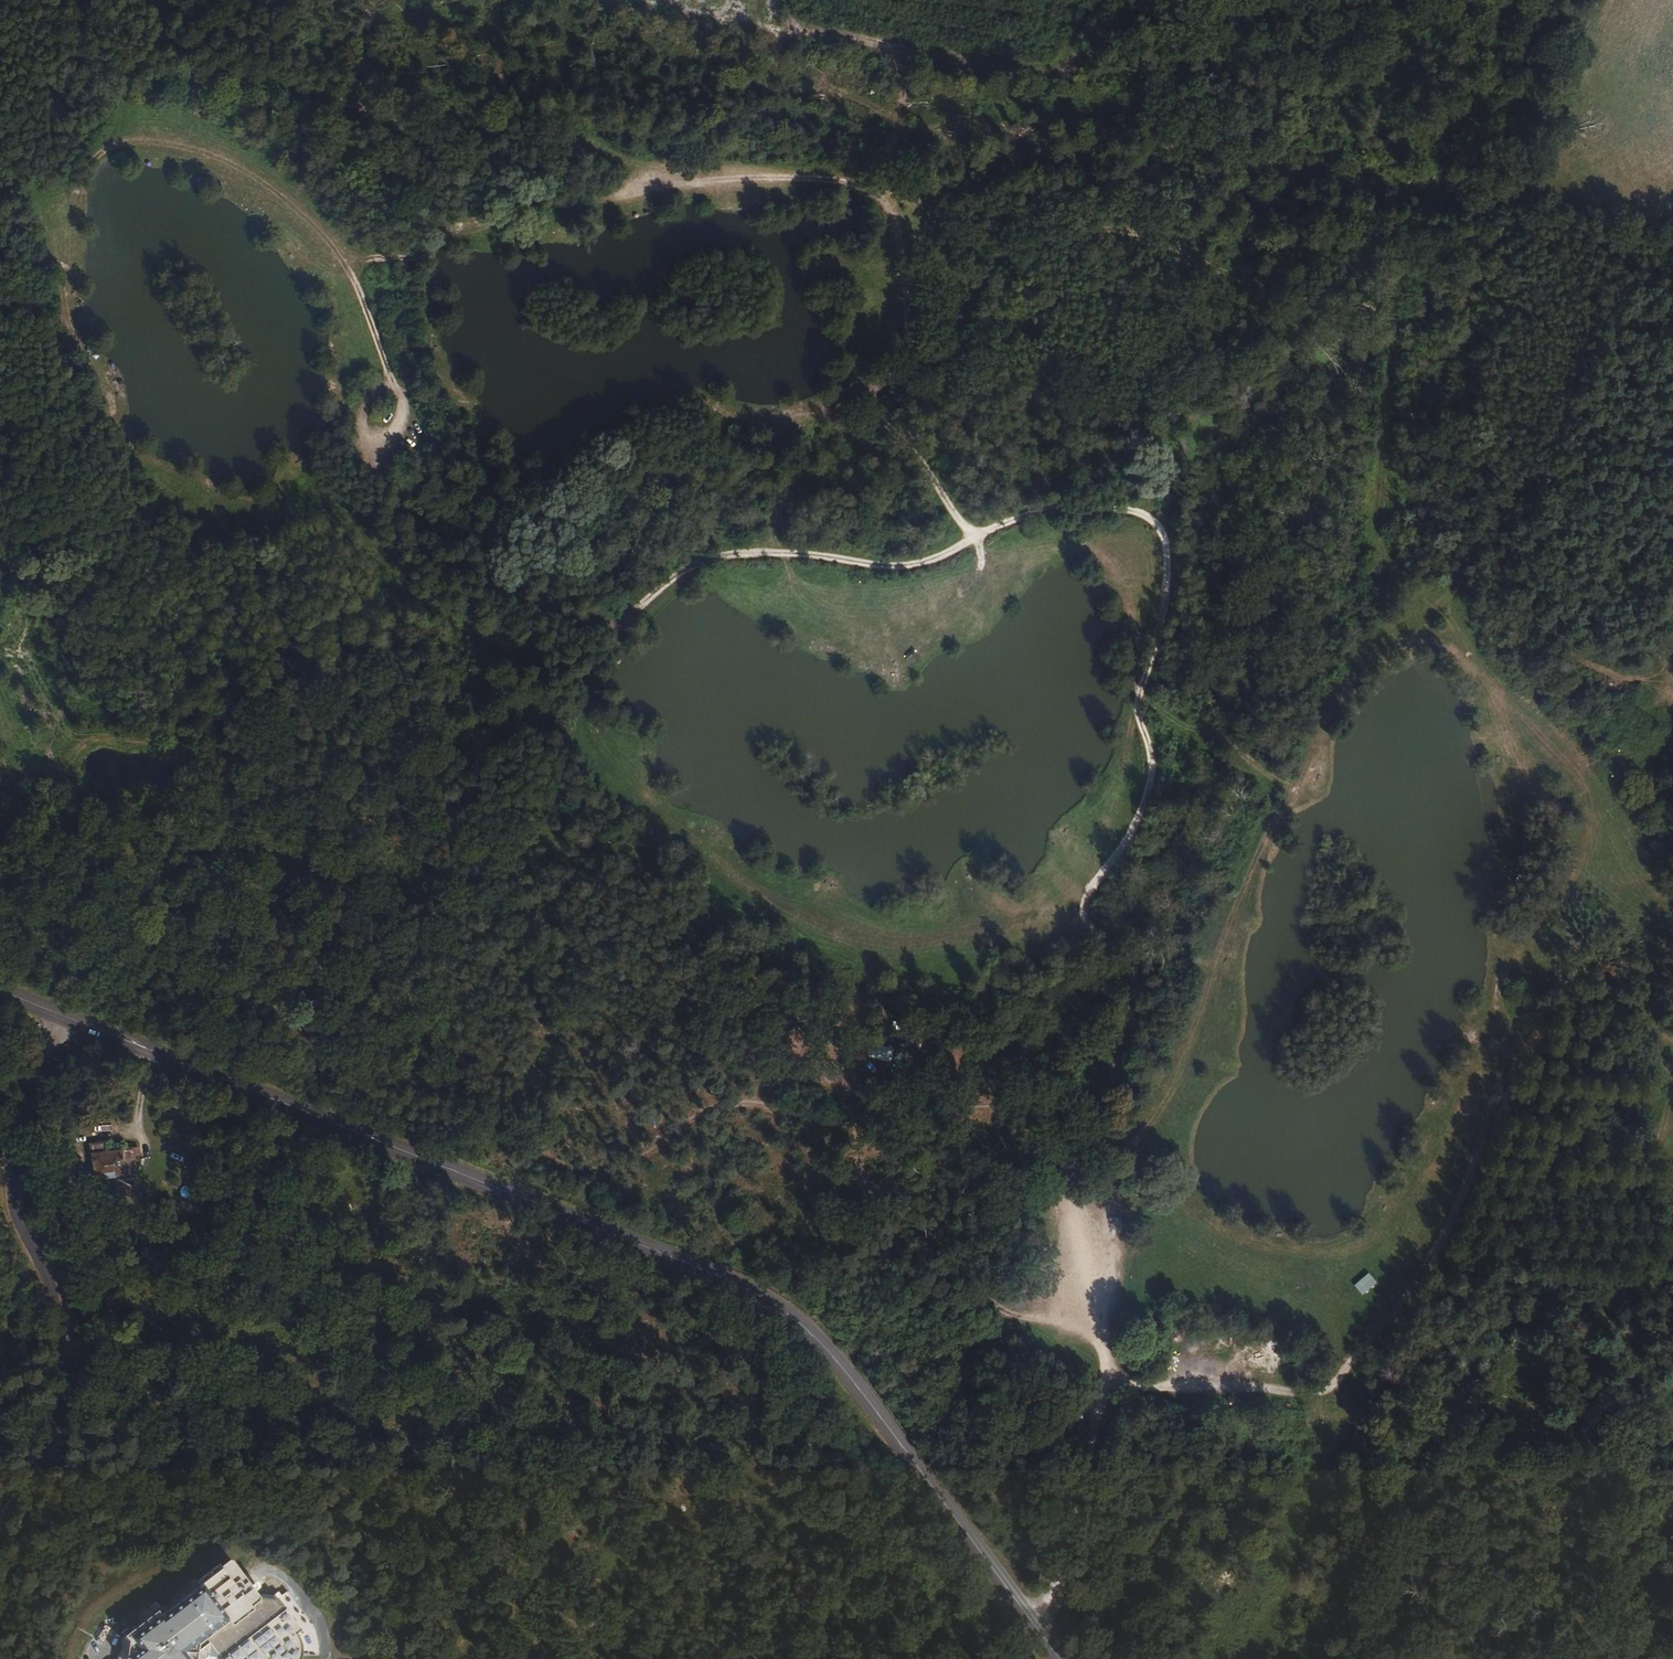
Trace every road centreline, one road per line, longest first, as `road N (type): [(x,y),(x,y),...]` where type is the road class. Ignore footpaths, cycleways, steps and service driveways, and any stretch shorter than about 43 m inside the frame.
road 1 (secondary): [(1057,1658),(818,1333),(768,1291),(0,991)]

